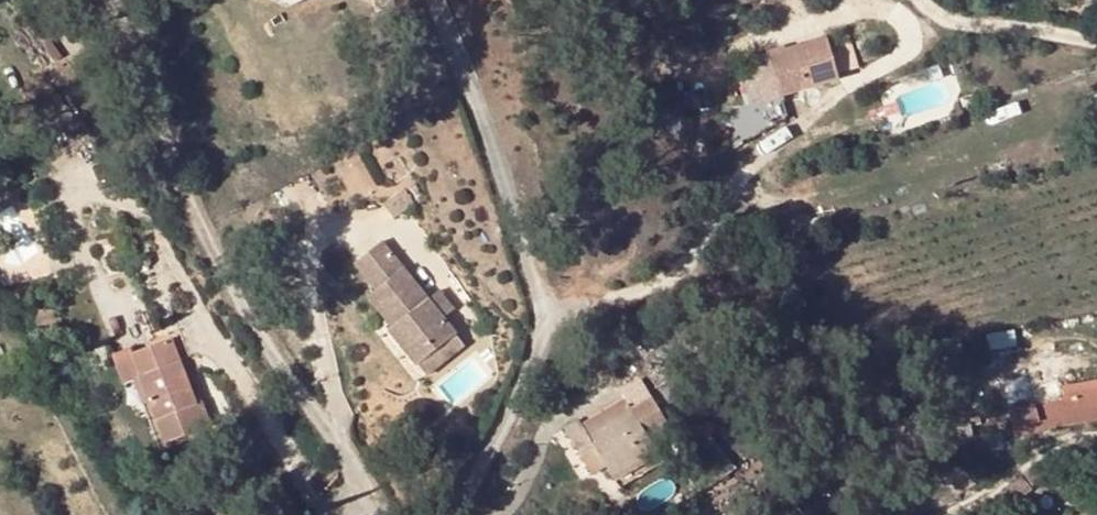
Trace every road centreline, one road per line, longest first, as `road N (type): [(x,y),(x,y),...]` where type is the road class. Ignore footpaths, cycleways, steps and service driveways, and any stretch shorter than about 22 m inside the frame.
road 1 (unclassified): [(113,0),(246,314),(336,439),(365,505)]
road 2 (residential): [(455,514),(540,347),(545,318),(478,102),(432,0)]
road 3 (residential): [(1096,42),(954,21),(923,0)]
road 4 (residential): [(943,514),(1046,450),(1096,436)]

